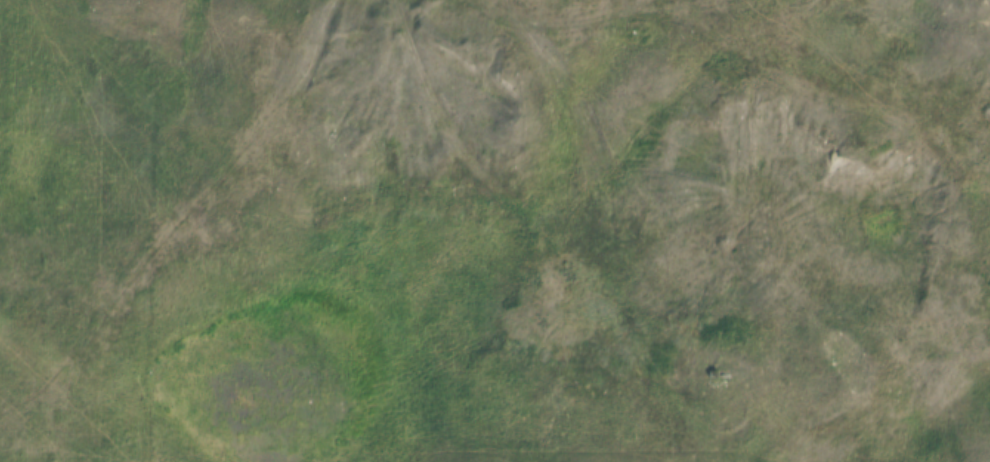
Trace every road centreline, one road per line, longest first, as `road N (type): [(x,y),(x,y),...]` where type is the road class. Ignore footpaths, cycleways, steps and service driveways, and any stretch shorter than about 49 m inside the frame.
road 1 (track): [(597,138),(553,56),(486,0)]

